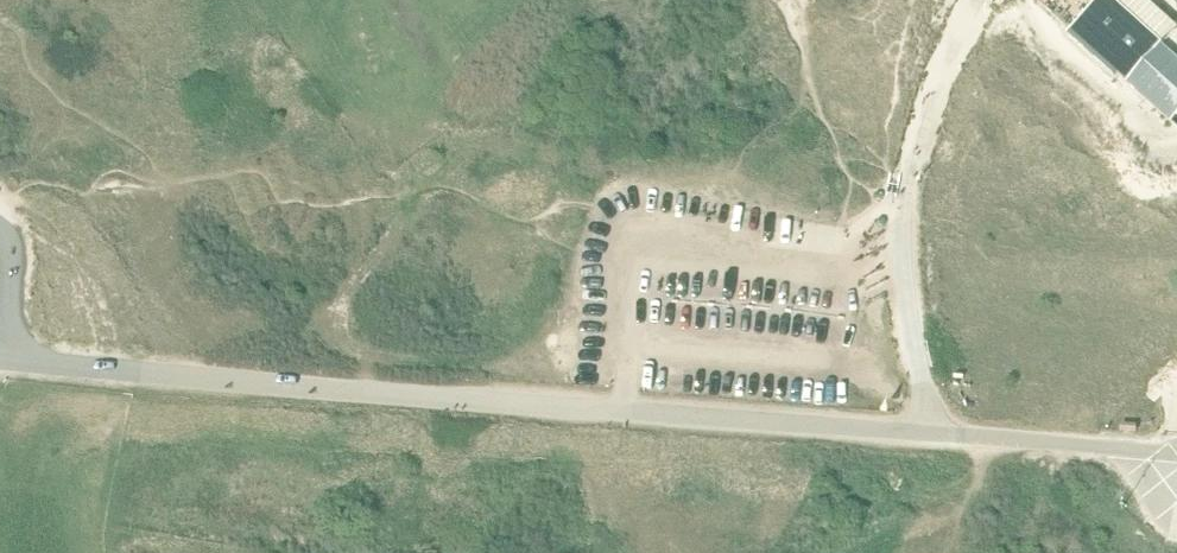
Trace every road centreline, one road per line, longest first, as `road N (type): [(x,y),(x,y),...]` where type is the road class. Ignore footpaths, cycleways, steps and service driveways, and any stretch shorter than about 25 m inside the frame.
road 1 (unclassified): [(1176,453),(0,359)]
road 2 (track): [(901,223),(916,140),(974,0)]
road 3 (track): [(930,434),(901,223)]
road 4 (unclassified): [(0,350),(11,244),(0,228)]

